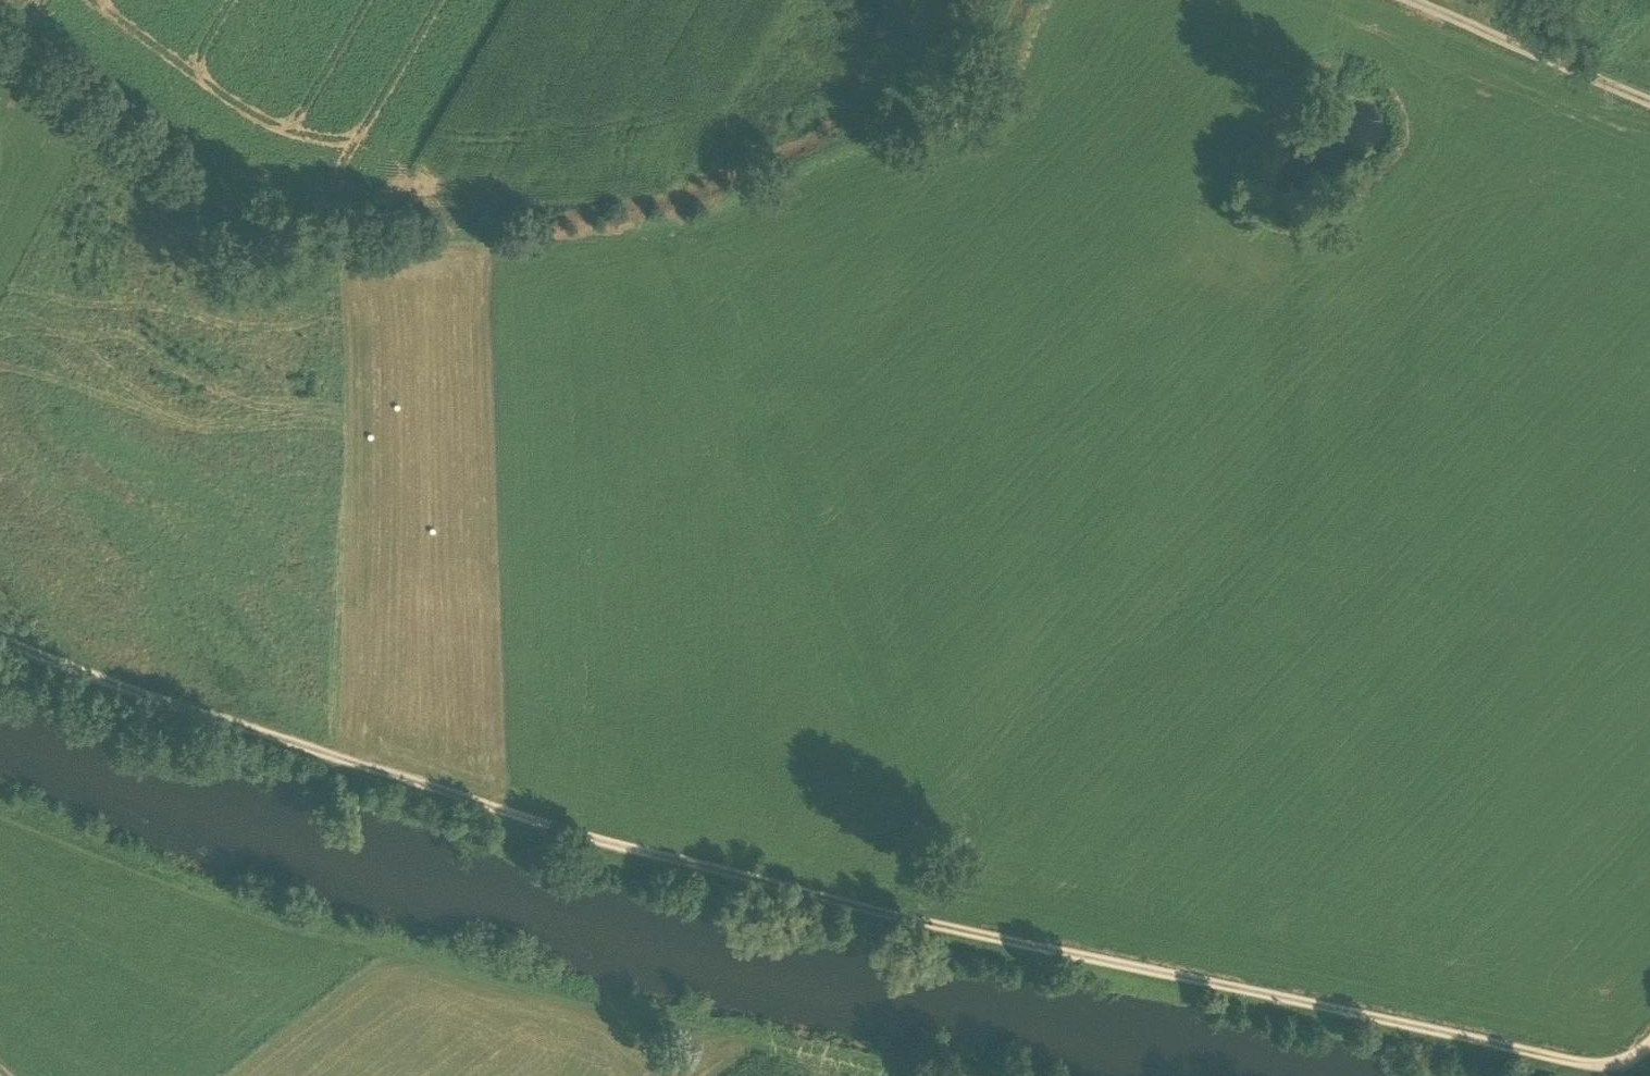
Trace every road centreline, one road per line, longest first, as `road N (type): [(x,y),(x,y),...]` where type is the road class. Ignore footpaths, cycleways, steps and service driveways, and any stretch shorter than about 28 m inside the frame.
road 1 (track): [(0,645),(240,738),(682,861),(1281,1000),(1588,1064),(1620,1063)]
road 2 (track): [(893,1075),(444,988),(153,889),(0,825)]
road 3 (track): [(1649,107),(1388,0)]

